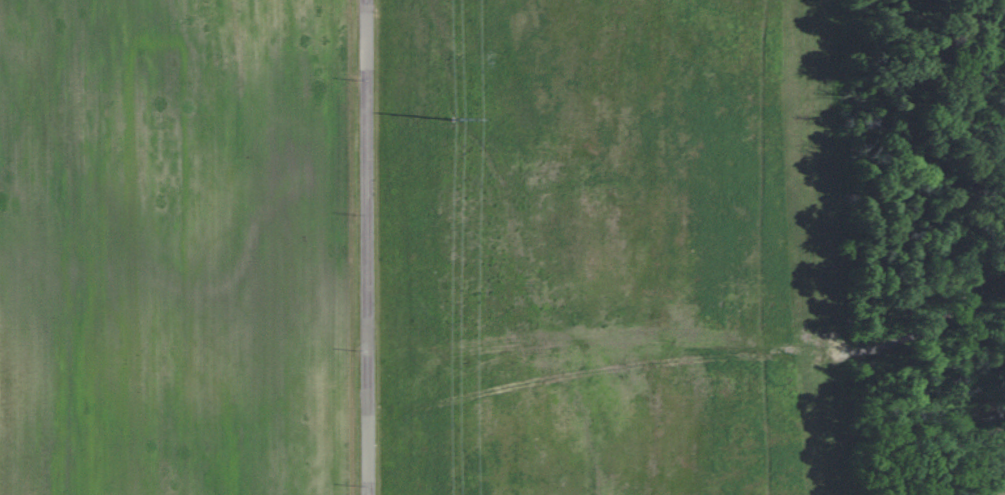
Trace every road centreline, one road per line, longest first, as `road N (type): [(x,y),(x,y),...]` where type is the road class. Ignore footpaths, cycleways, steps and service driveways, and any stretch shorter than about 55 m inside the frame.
road 1 (residential): [(766,494),(755,0)]
road 2 (residential): [(371,0),(373,494)]

